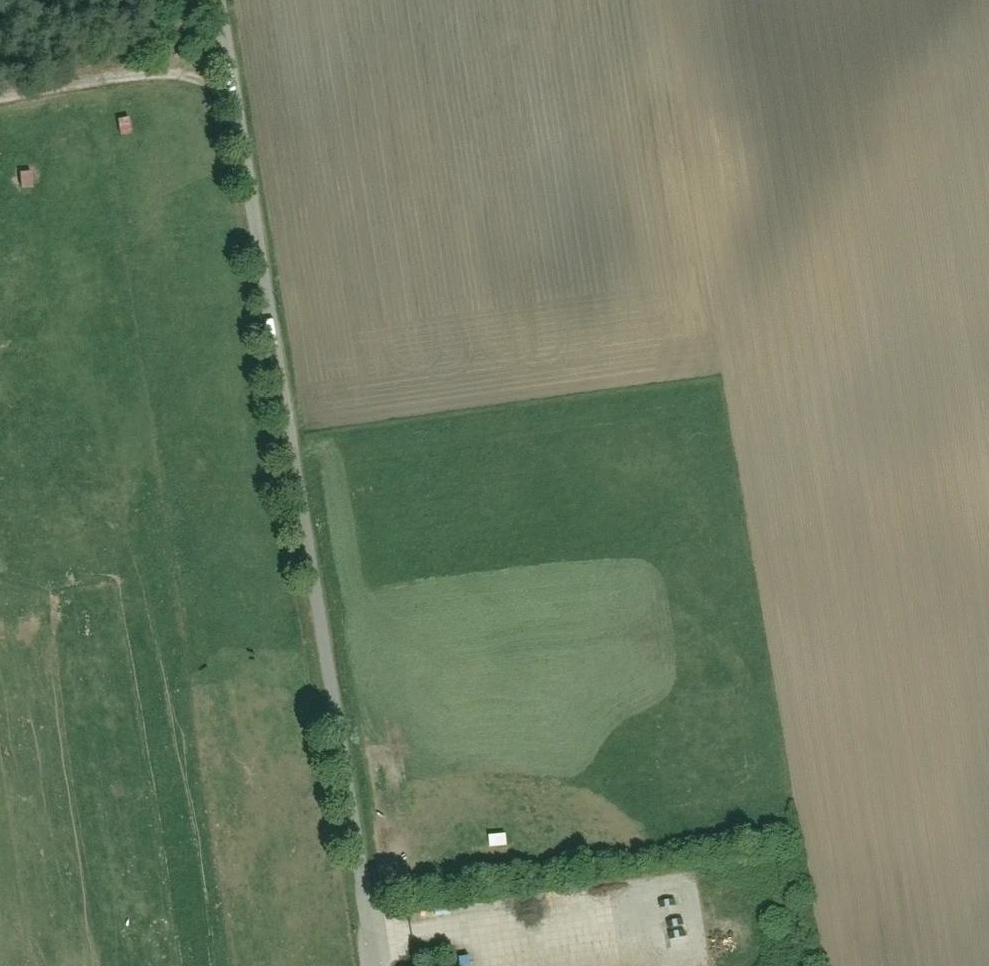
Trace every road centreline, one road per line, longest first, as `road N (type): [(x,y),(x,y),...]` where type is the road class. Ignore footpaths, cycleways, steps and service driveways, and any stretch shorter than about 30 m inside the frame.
road 1 (residential): [(220,0),(375,965)]

